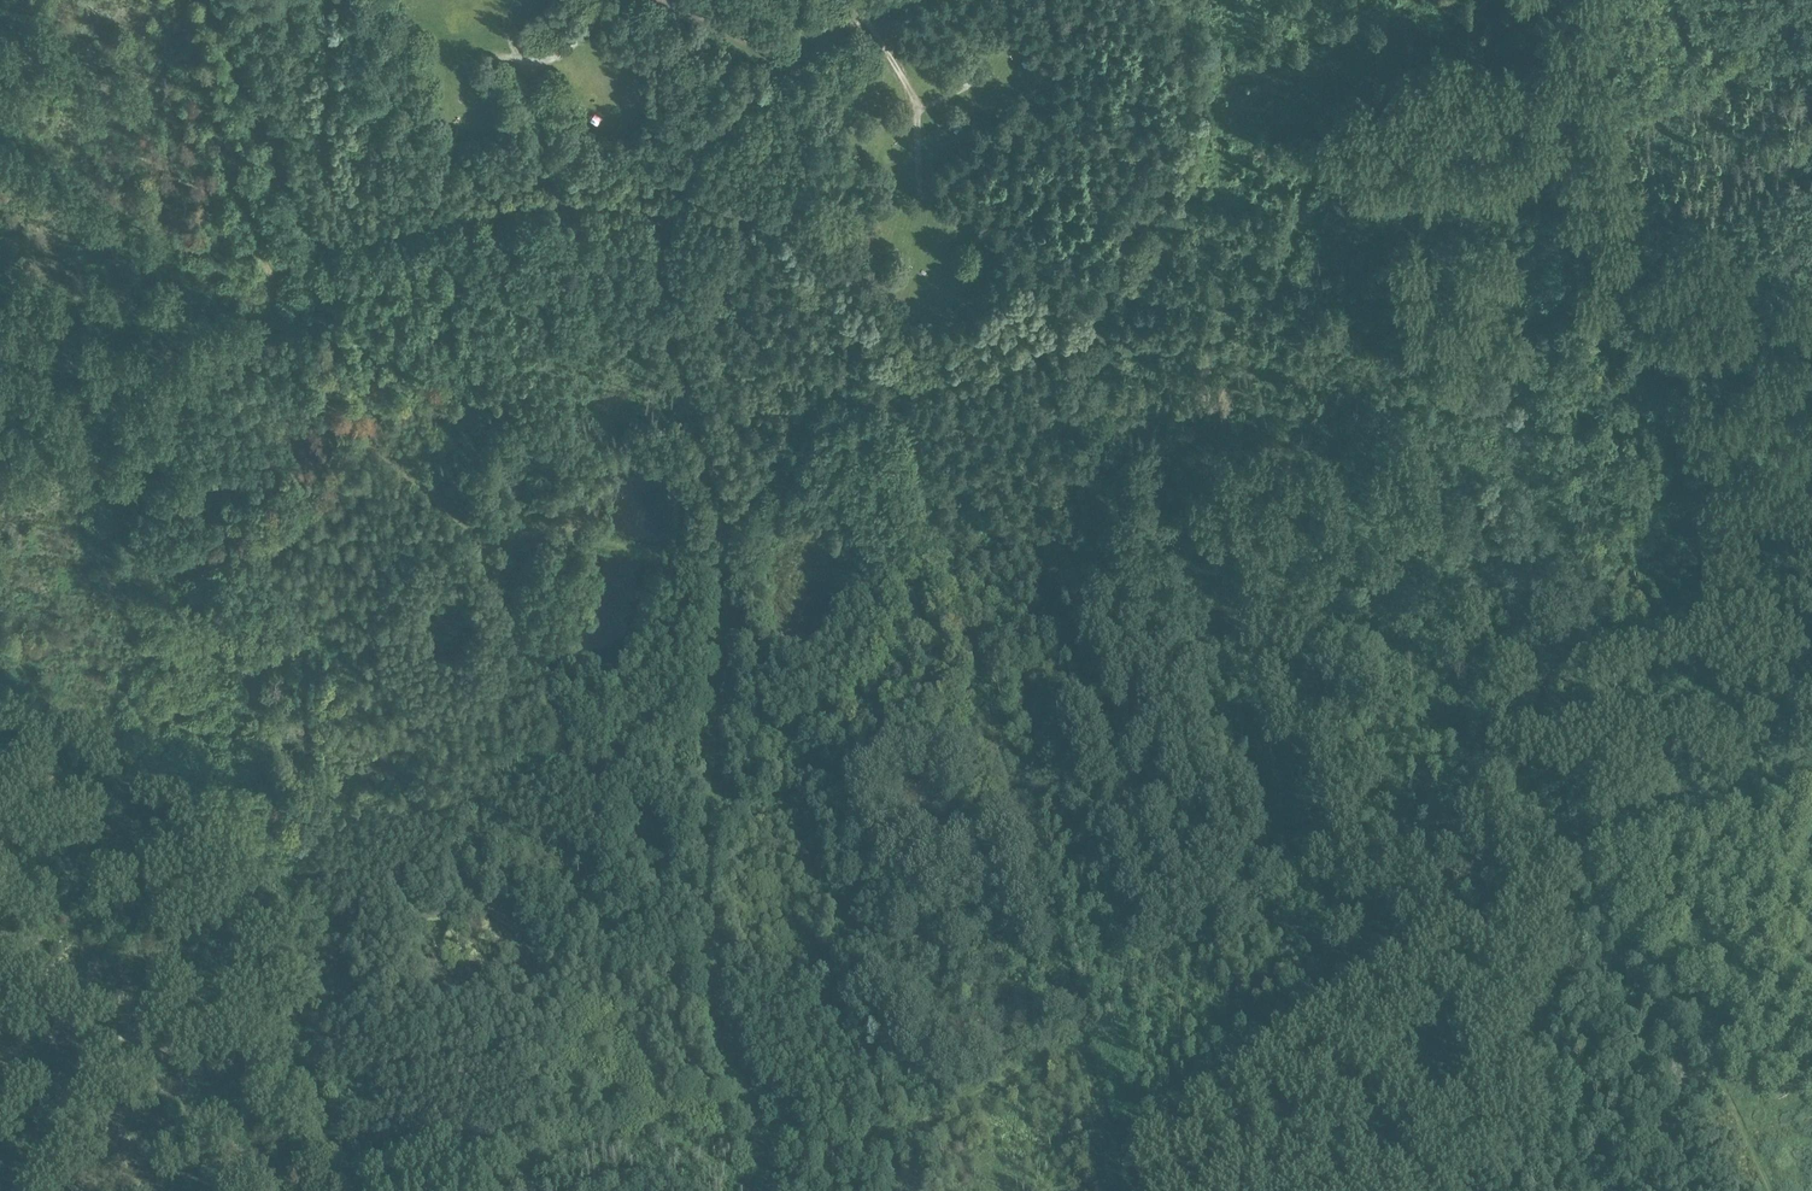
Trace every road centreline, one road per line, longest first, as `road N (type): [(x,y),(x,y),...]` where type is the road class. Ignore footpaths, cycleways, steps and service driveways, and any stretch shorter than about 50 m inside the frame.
road 1 (track): [(771,1190),(709,952),(724,556)]
road 2 (track): [(862,100),(789,70),(716,134),(676,212),(667,244),(669,300),(722,510)]
road 3 (track): [(854,0),(864,19),(789,70),(730,31),(656,0)]
road 4 (track): [(864,19),(916,99),(921,201)]
road 5 (track): [(604,0),(567,49),(541,61),(517,58),(507,31)]

